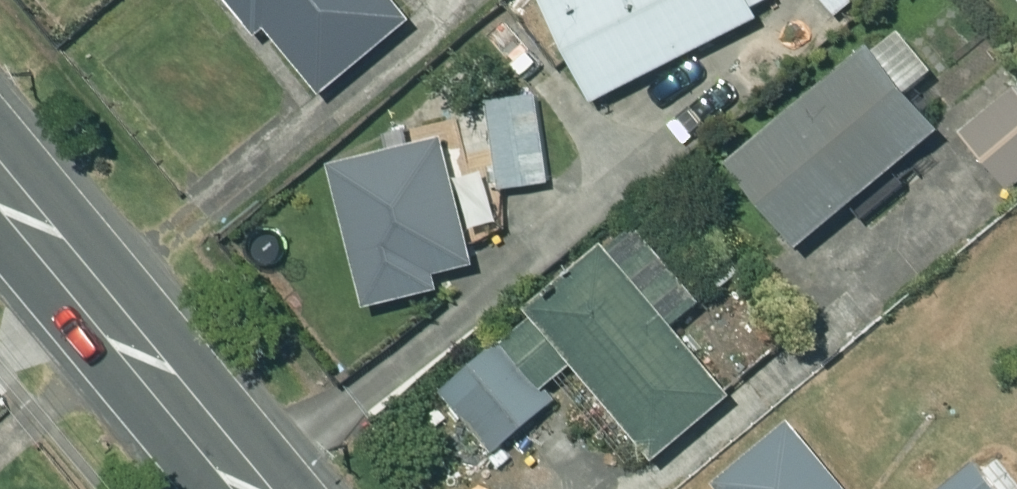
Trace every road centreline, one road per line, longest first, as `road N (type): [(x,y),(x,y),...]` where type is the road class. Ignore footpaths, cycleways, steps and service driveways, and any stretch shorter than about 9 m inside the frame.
road 1 (tertiary): [(257,488),(0,180)]

